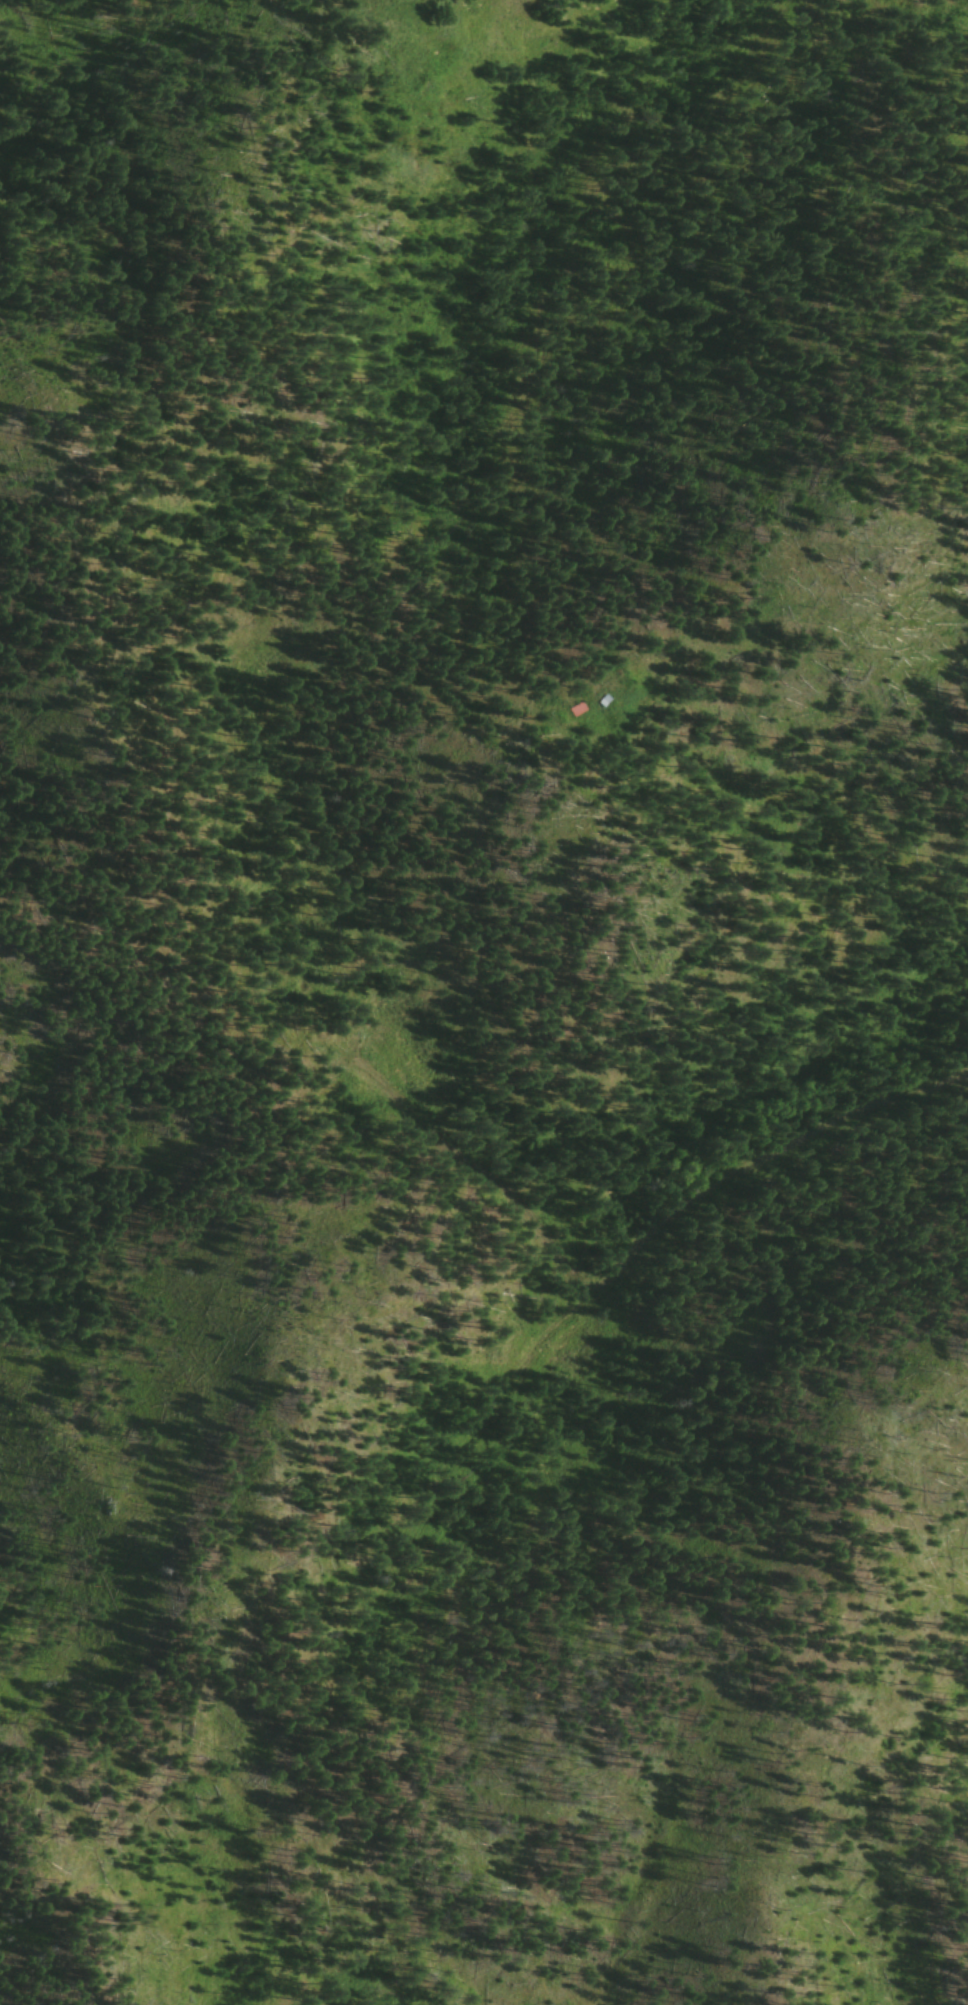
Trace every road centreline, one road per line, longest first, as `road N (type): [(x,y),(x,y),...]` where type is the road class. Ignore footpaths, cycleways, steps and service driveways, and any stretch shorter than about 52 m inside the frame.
road 1 (track): [(967,1076),(847,1116),(701,1193),(596,1285),(574,1282),(497,1184),(452,1156),(333,1049)]
road 2 (track): [(786,0),(717,98),(646,139),(576,244),(552,139),(492,22),(490,0)]

